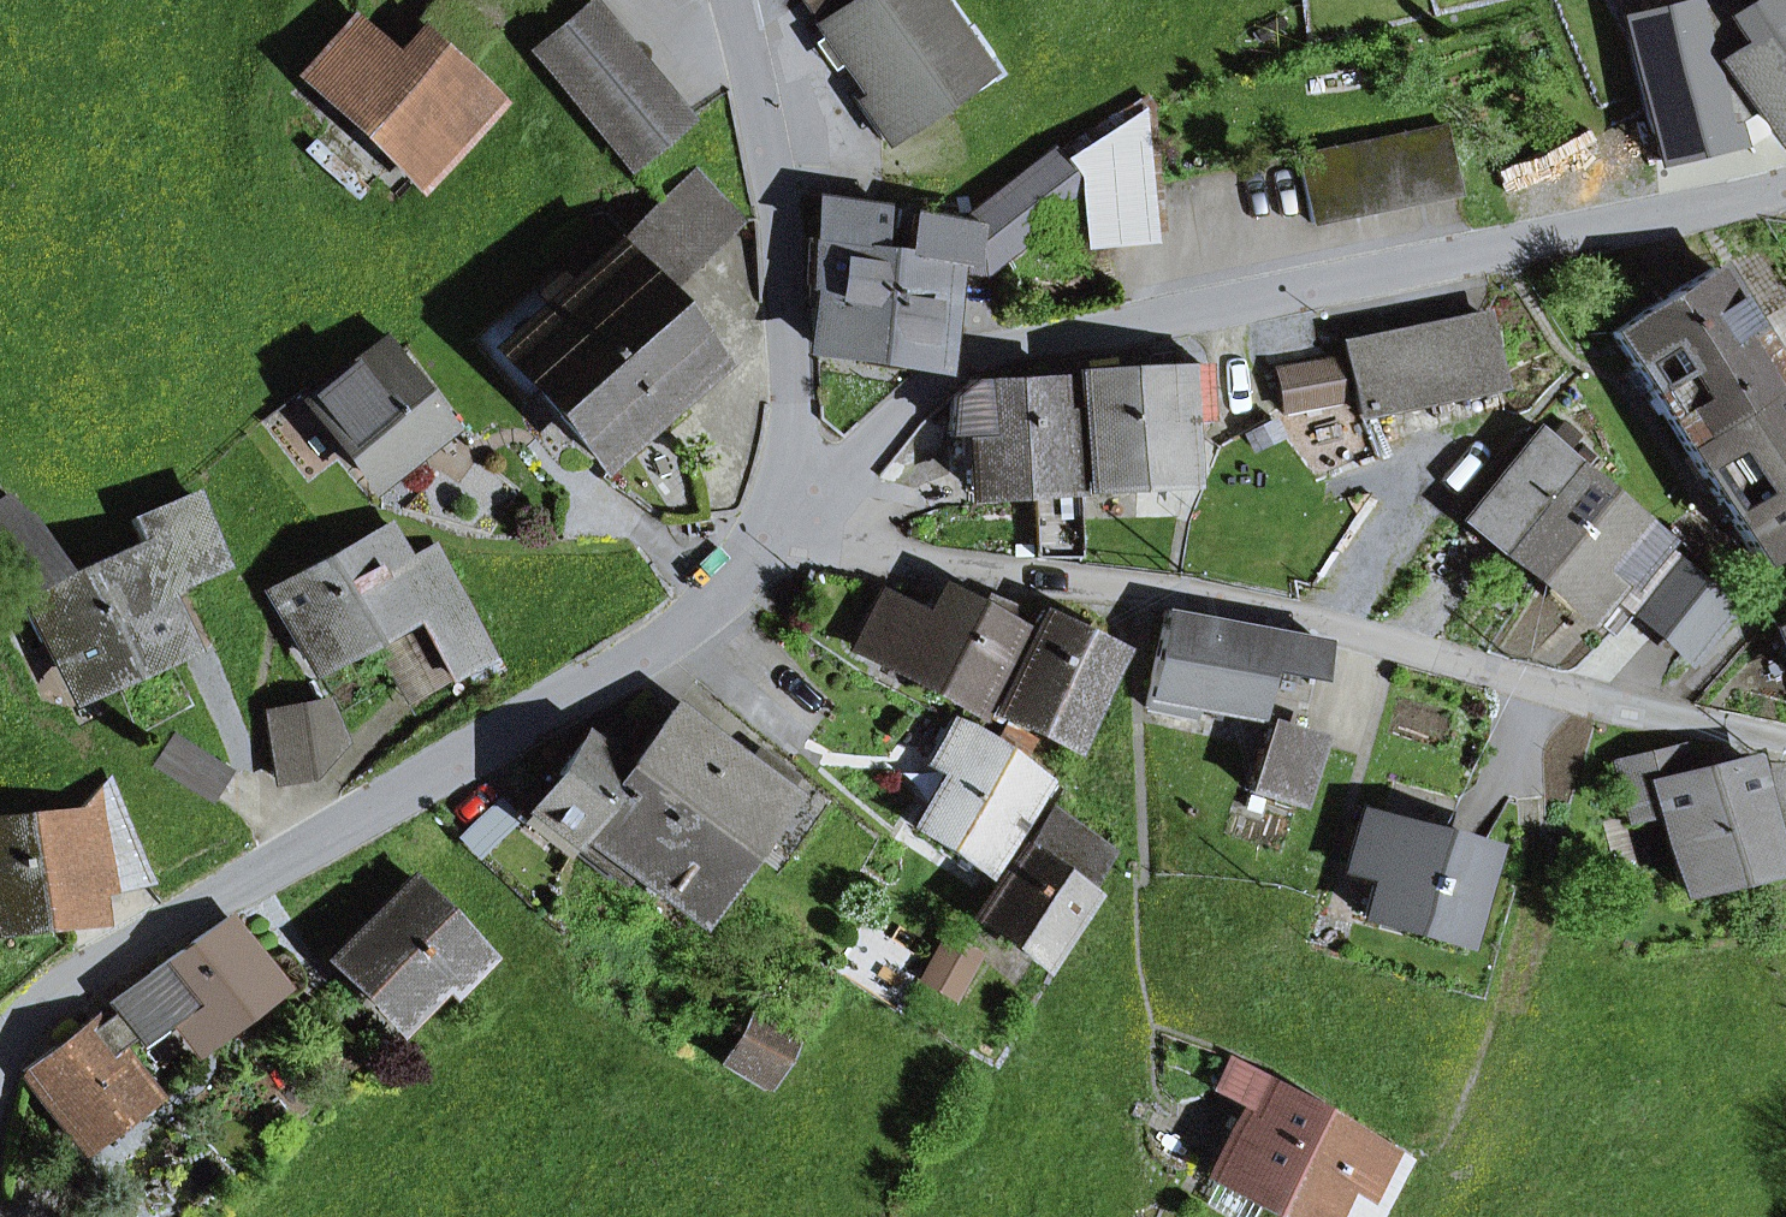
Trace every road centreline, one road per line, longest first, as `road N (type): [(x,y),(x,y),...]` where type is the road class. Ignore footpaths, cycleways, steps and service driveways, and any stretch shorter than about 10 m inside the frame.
road 1 (residential): [(1785,187),(978,353),(921,389),(860,462),(762,519)]
road 2 (residential): [(1785,743),(1197,596),(905,561),(762,519)]
road 3 (tertiary): [(762,519),(709,604),(71,983),(15,1030),(0,1058)]
road 4 (tertiary): [(737,0),(766,132),(791,412),(762,519)]
road 5 (track): [(1449,1141),(1435,1154),(1411,1155),(1235,1054),(1152,1025),(1140,956),(1145,874)]
road 6 (track): [(1449,1141),(1501,1014)]

